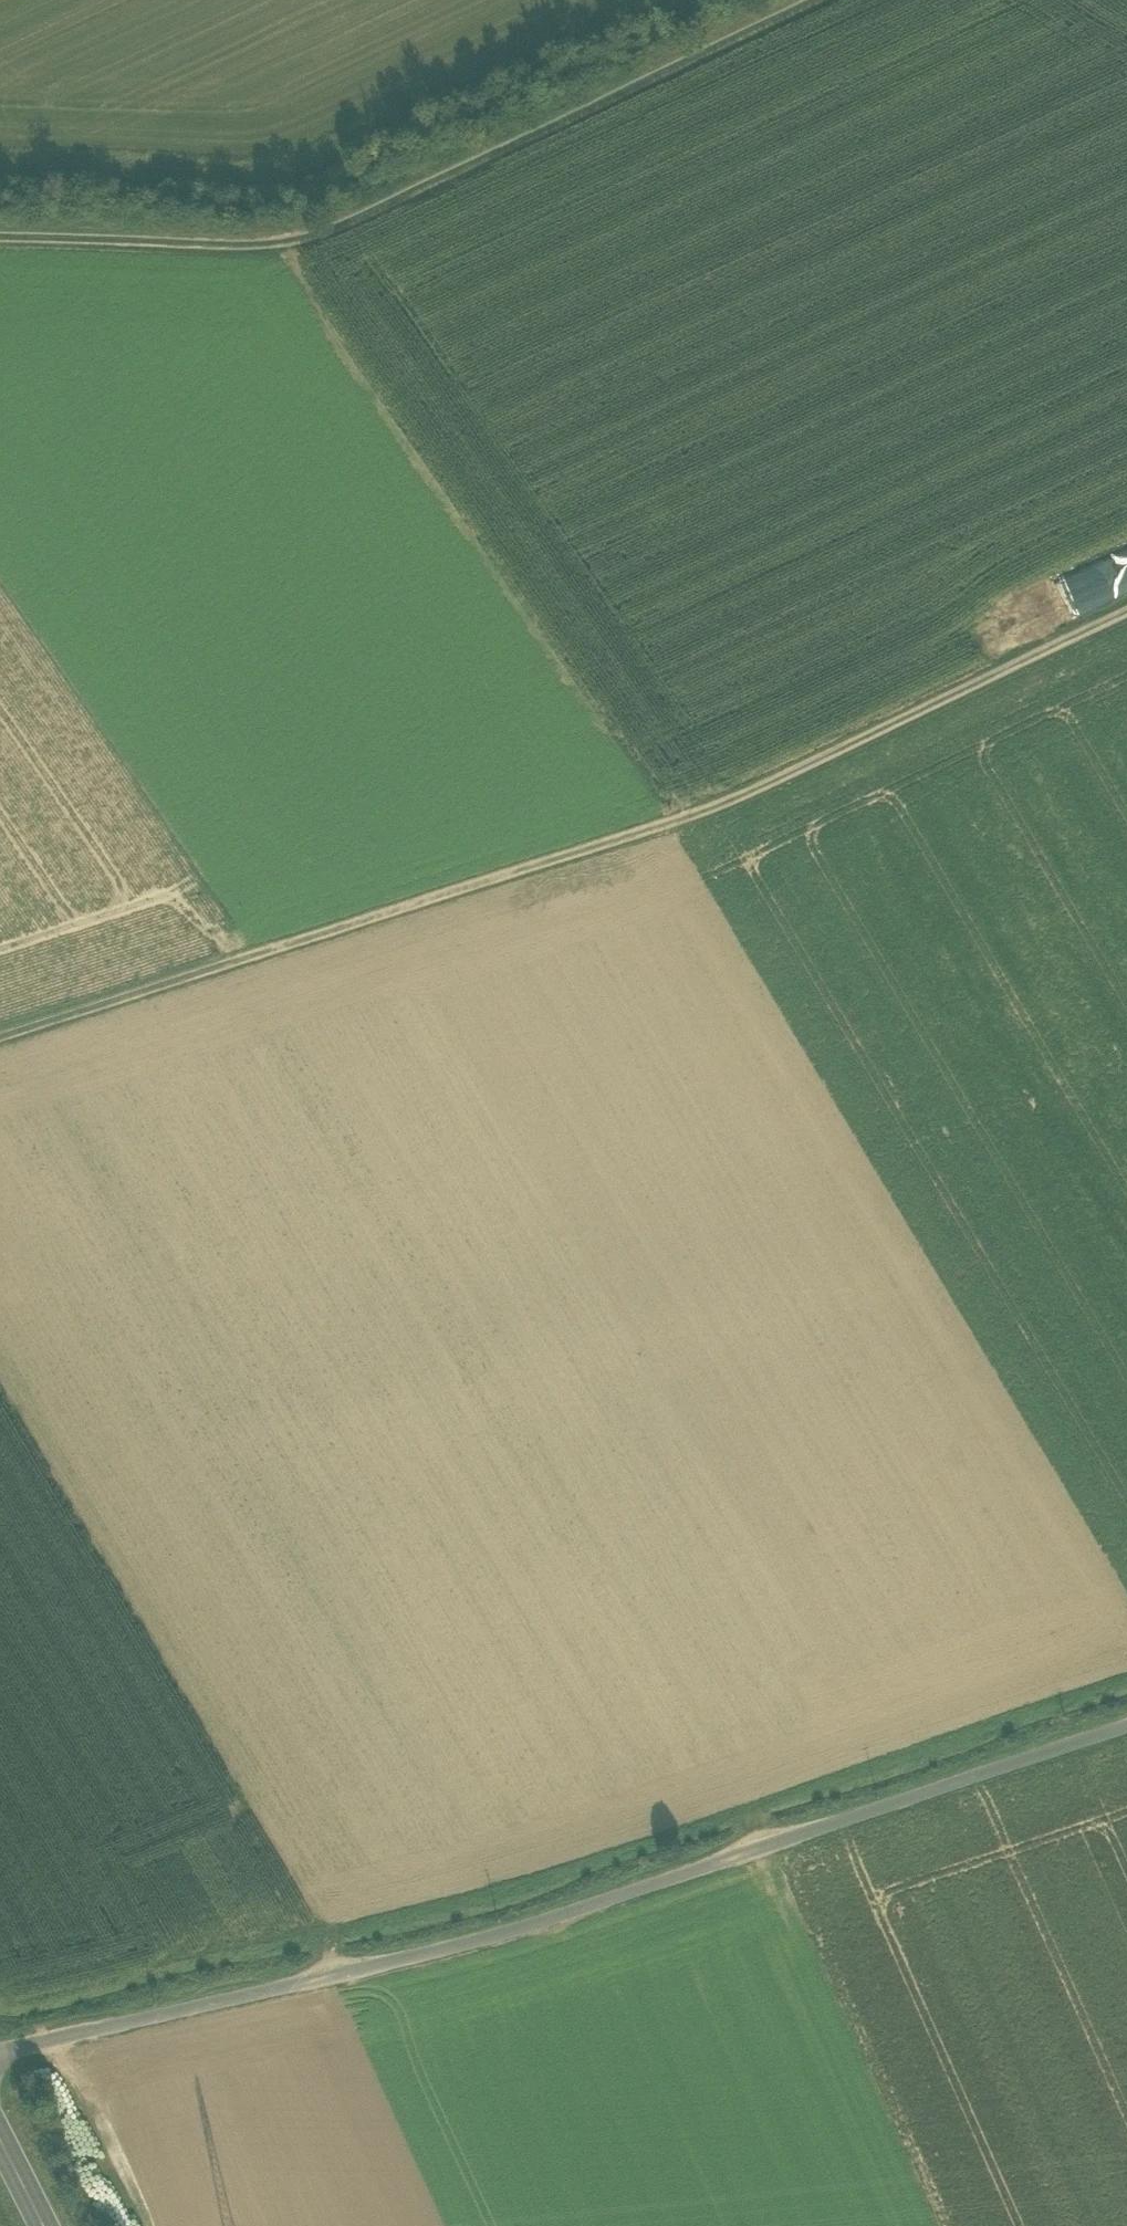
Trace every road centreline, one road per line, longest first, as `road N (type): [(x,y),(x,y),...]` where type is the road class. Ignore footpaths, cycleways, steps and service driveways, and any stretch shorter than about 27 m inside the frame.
road 1 (track): [(0,1037),(721,805),(1126,613)]
road 2 (residential): [(1126,1725),(544,1921),(0,2052)]
road 3 (track): [(819,0),(302,249),(0,240)]

